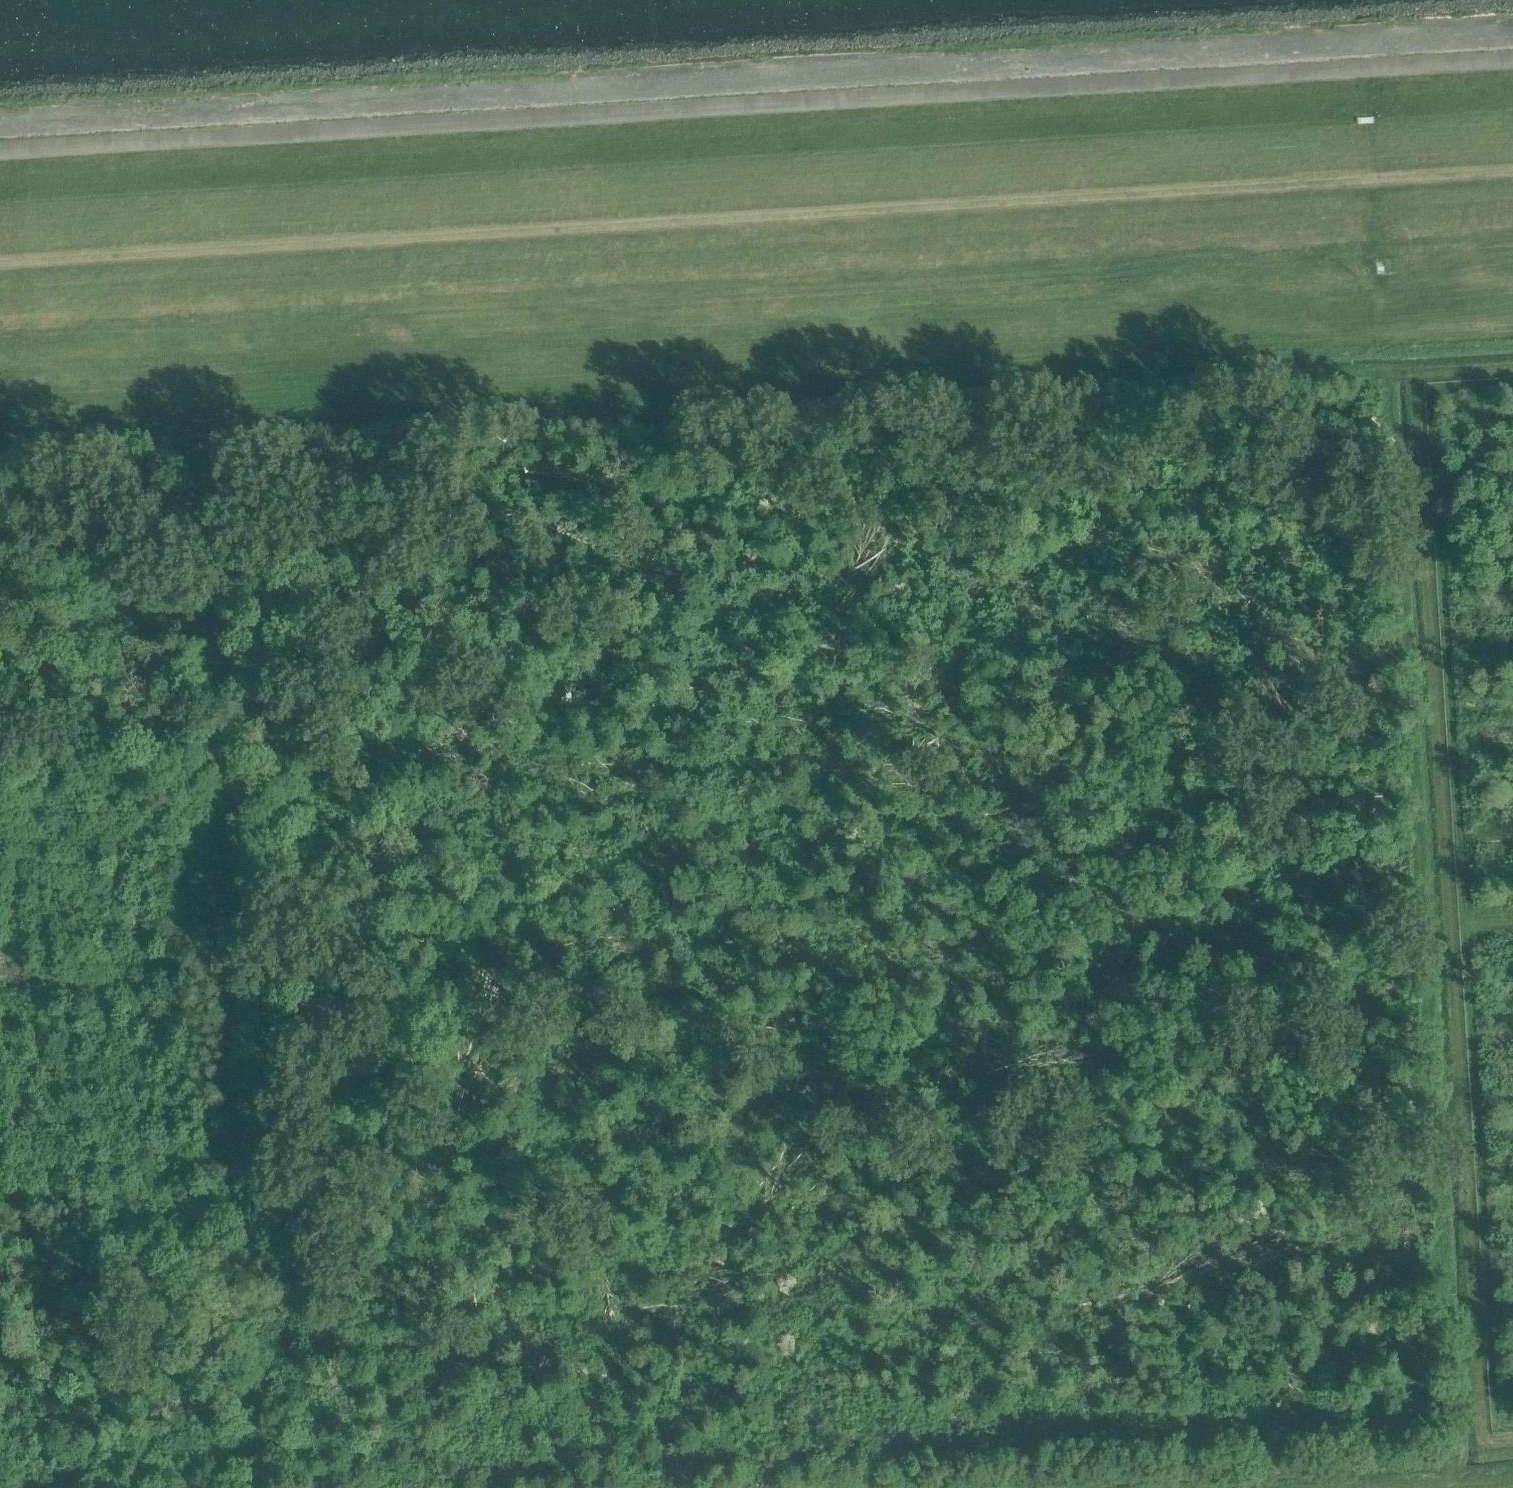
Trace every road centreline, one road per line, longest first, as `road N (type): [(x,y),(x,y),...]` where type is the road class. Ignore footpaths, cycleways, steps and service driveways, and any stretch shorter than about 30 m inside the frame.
road 1 (track): [(1512,177),(0,267)]
road 2 (track): [(1472,1181),(1491,1442),(1512,1441)]

